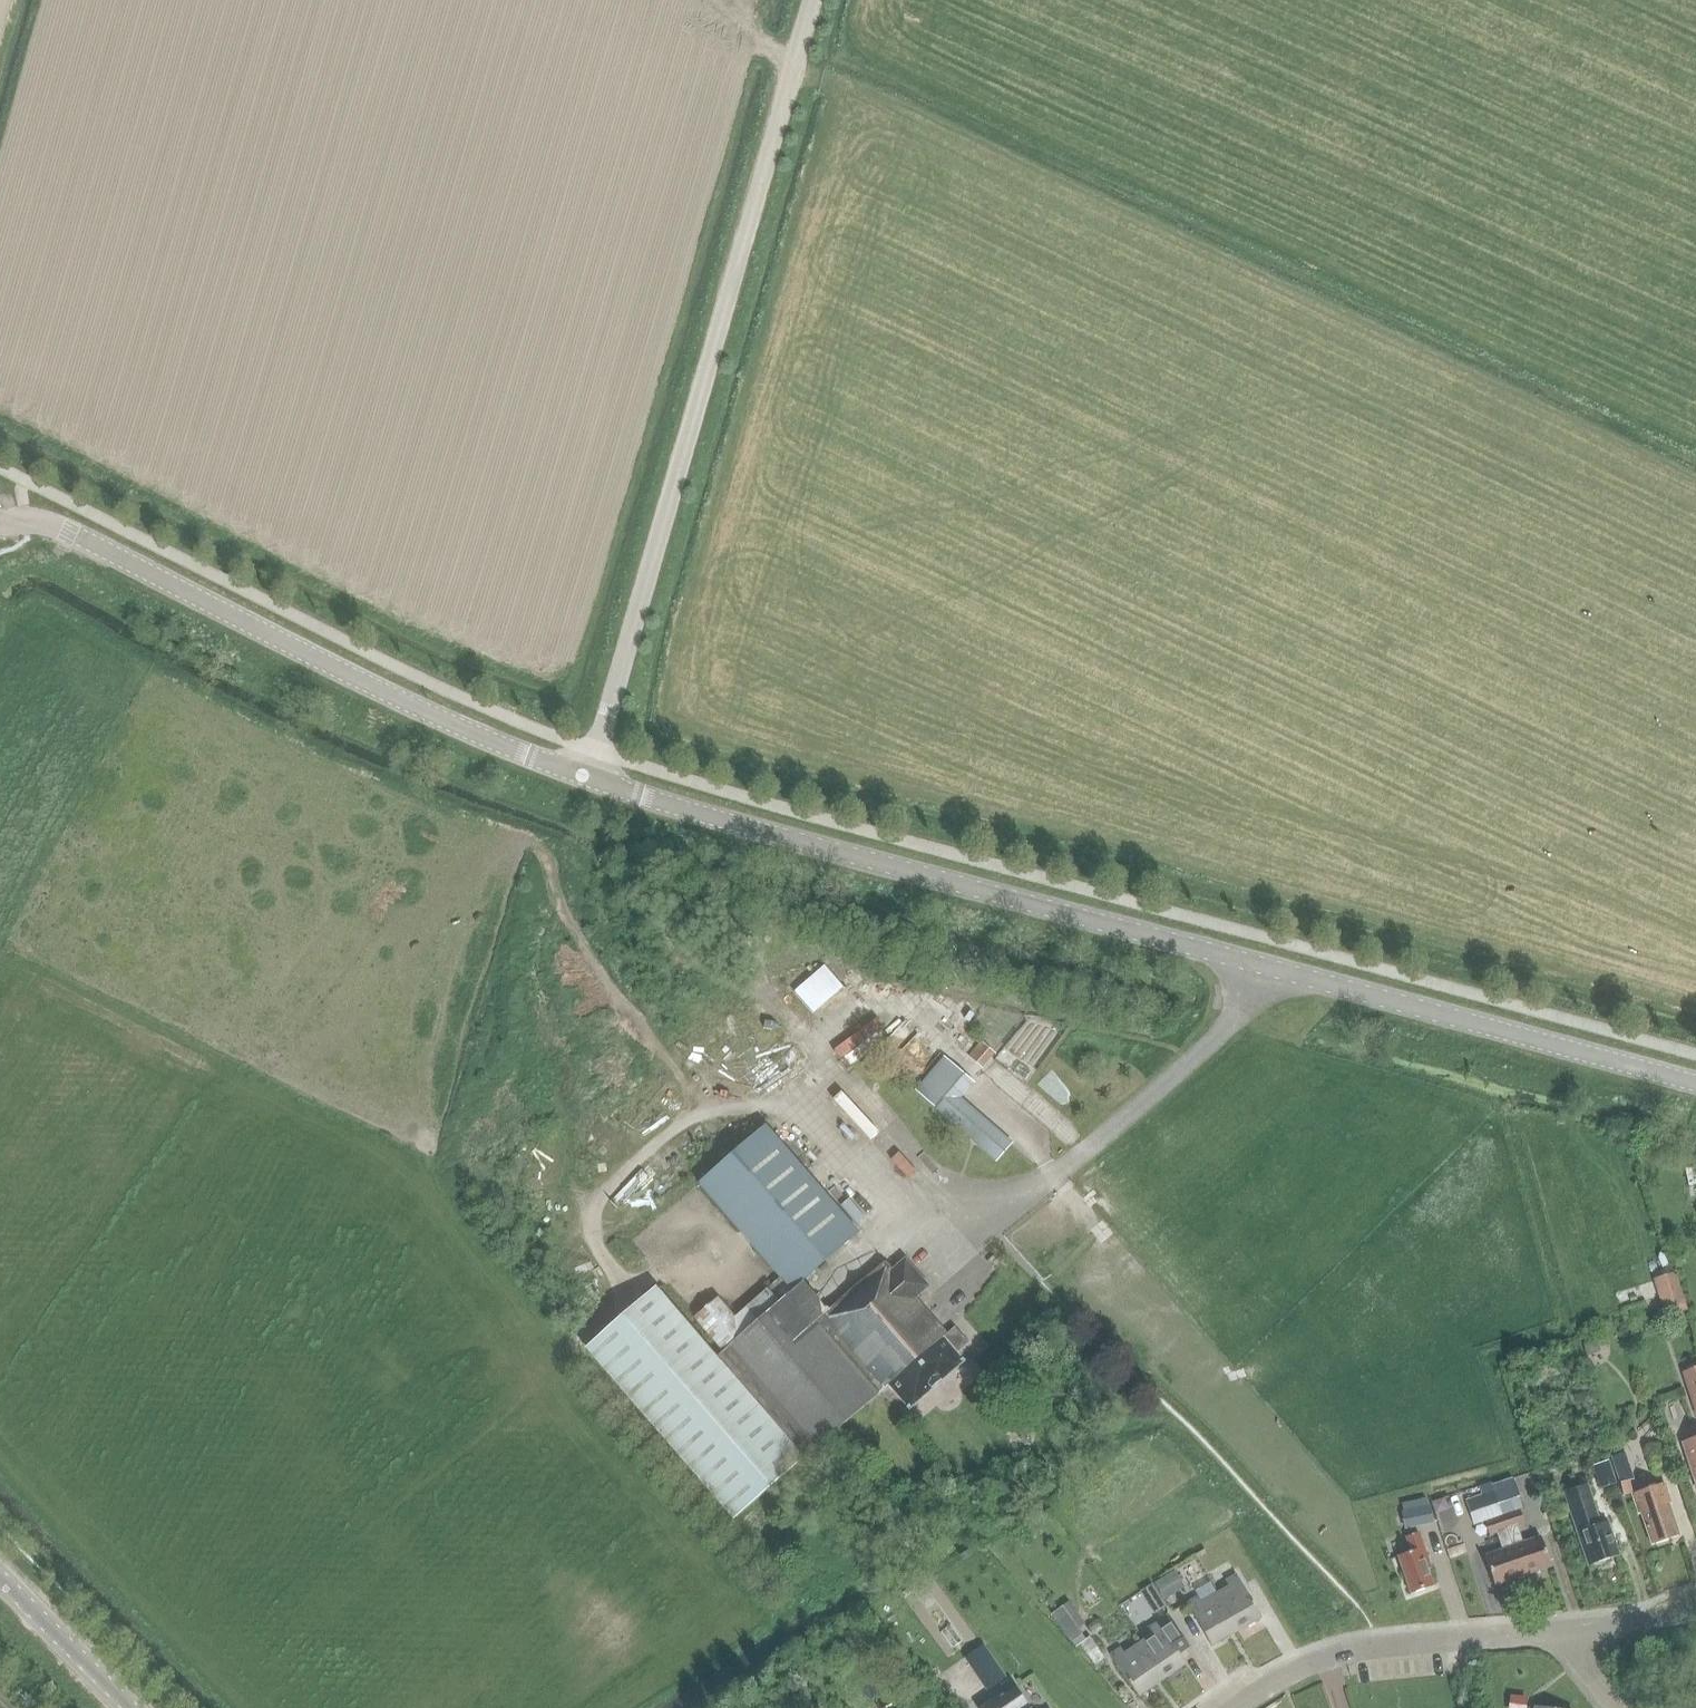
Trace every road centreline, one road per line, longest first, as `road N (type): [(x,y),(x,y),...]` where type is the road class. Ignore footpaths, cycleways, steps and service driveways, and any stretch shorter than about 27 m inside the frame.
road 1 (tertiary): [(1695,1082),(591,780),(366,682),(49,527),(0,525)]
road 2 (residential): [(1227,1707),(1285,1672),(1345,1651),(1571,1632)]
road 3 (secondary): [(130,1707),(0,1580)]
road 4 (residential): [(1571,1632),(1695,1608)]

